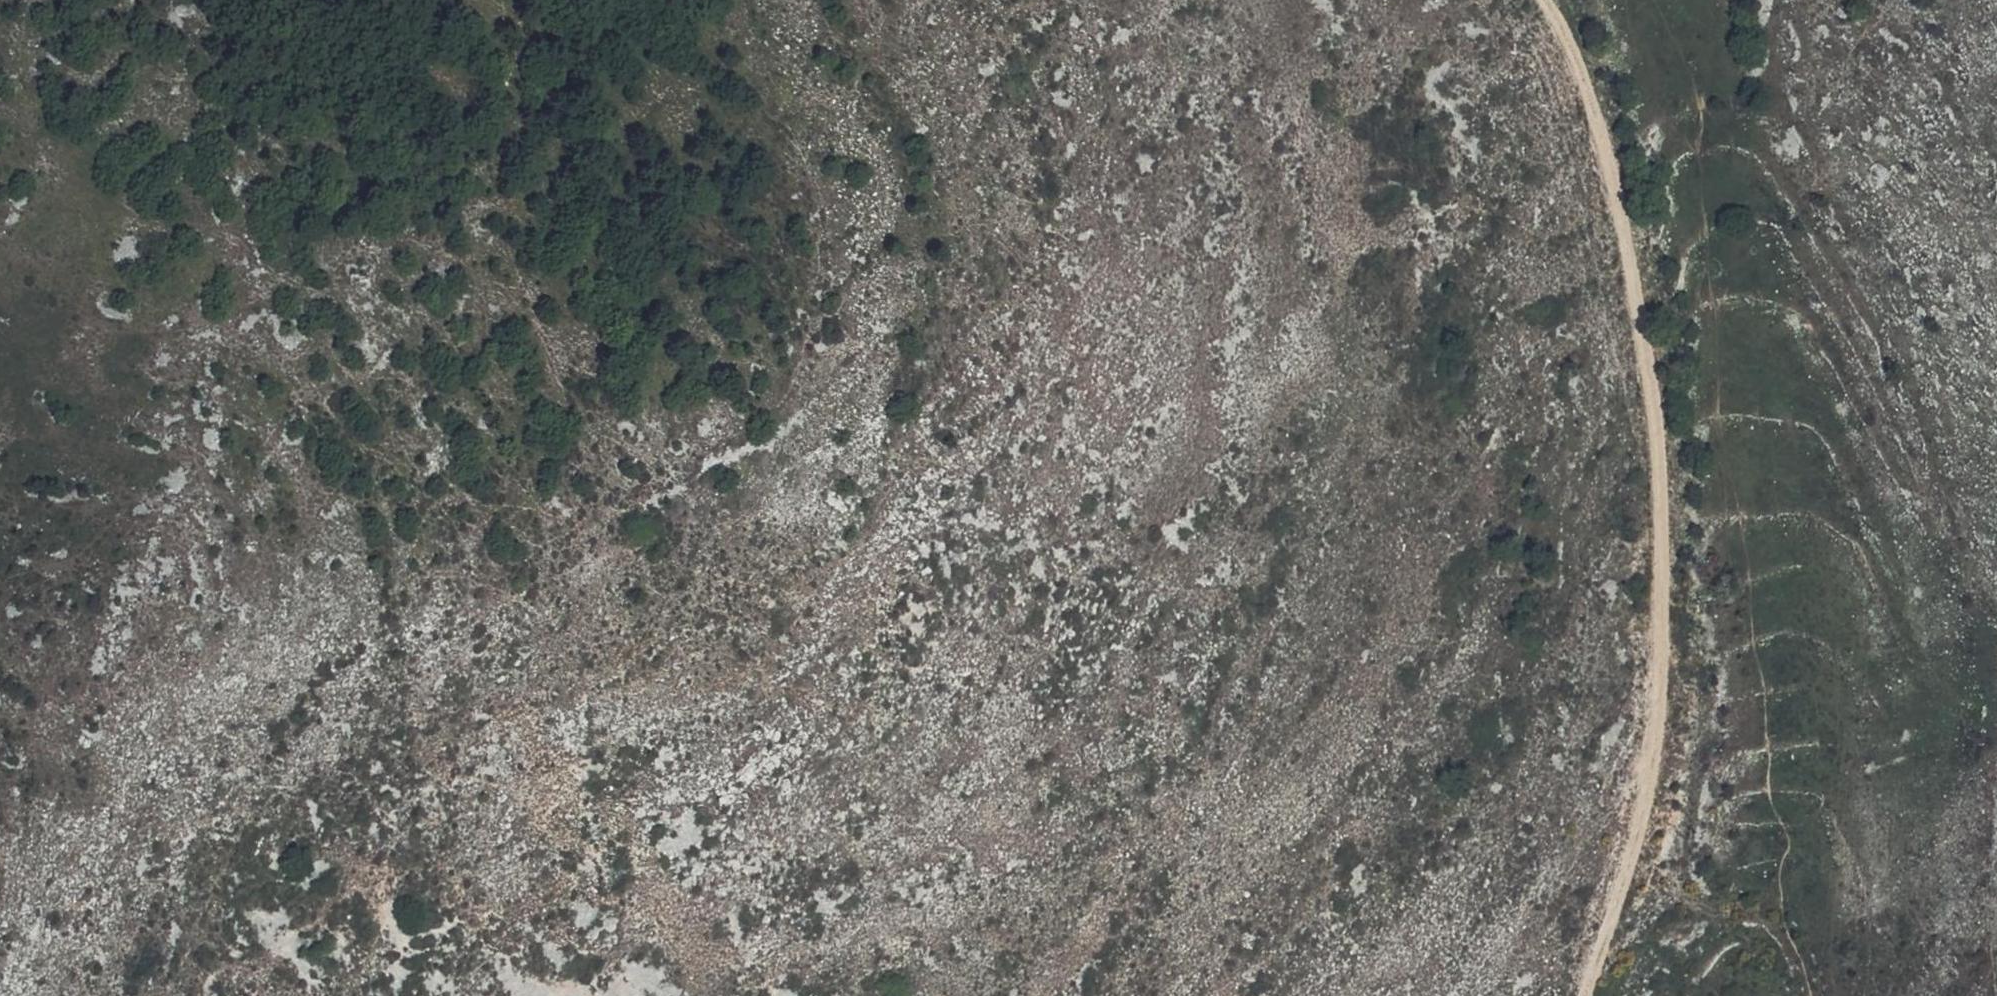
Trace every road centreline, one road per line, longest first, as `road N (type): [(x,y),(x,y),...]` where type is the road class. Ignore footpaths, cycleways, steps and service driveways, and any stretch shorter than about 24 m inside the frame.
road 1 (track): [(1544,0),(1566,36),(1619,197),(1654,593),(1643,834),(1579,995)]

